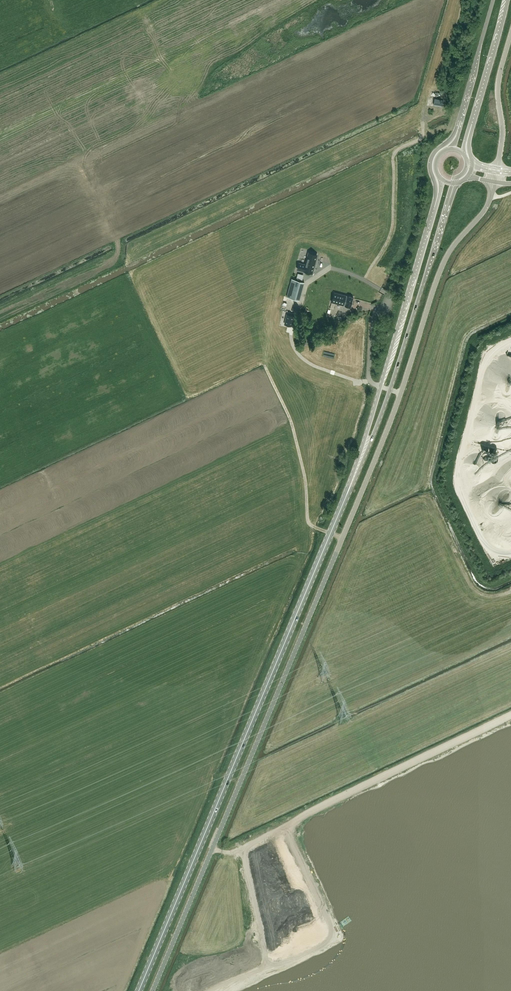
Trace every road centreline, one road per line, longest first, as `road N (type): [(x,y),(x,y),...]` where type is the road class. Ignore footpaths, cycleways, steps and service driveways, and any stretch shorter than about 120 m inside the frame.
road 1 (unclassified): [(152,990),(386,433),(441,266),(485,209),(494,181)]
road 2 (primary): [(139,990),(362,453)]
road 3 (track): [(510,718),(244,850),(212,848)]
road 4 (primary): [(362,453),(449,202)]
road 5 (primary): [(437,199),(362,453)]
road 6 (track): [(426,492),(473,588),(486,596),(510,591)]
road 7 (primary): [(469,134),(508,0)]
road 8 (unclassified): [(496,170),(503,135),(497,92),(510,34)]
road 9 (primary): [(493,0),(457,132)]

